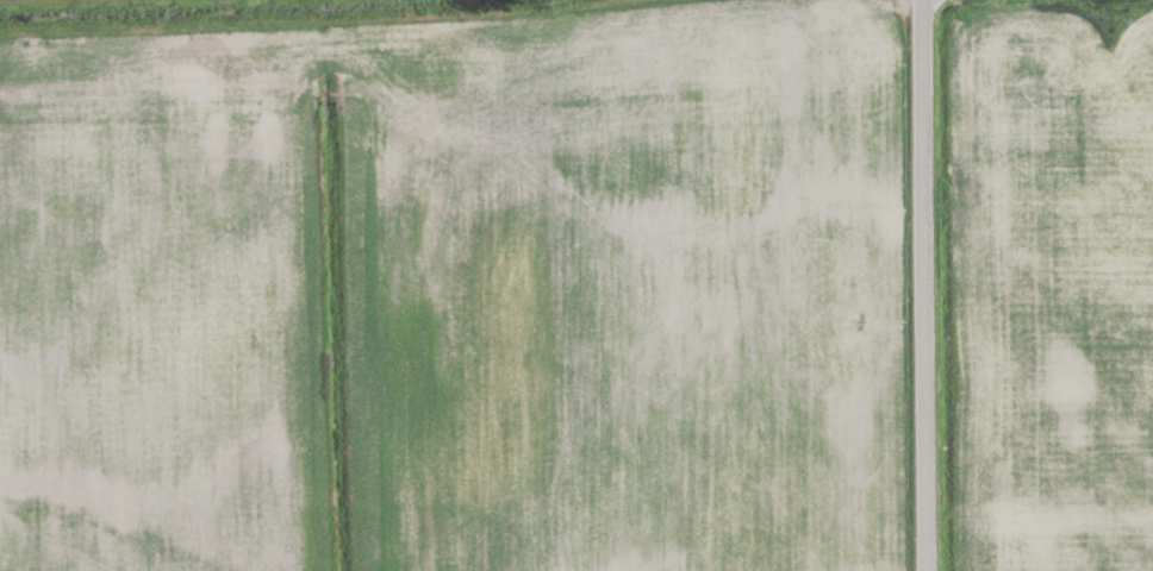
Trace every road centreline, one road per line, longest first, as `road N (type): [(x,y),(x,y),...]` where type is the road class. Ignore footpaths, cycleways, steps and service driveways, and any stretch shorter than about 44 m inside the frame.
road 1 (residential): [(929,570),(924,0)]

